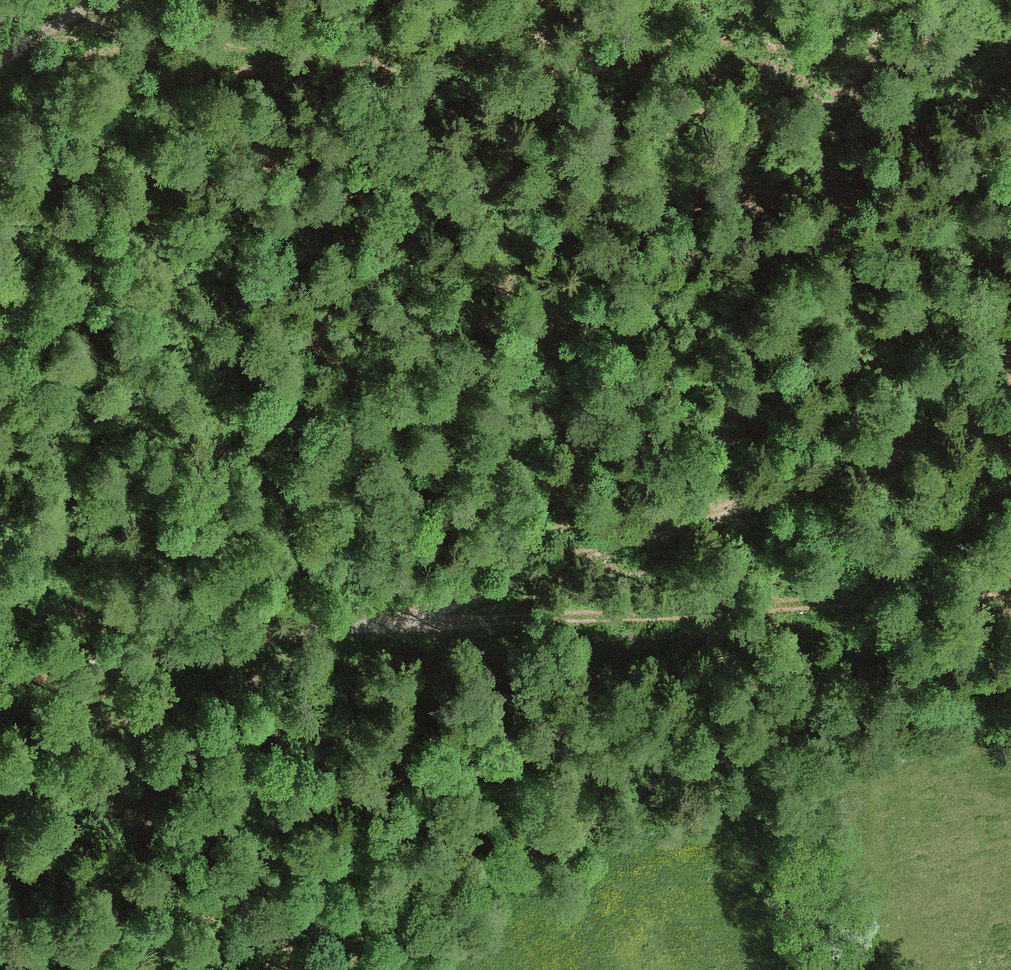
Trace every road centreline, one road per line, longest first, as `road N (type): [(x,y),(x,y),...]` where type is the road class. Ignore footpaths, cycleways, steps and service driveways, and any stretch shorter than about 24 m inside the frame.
road 1 (track): [(0,691),(147,660),(396,624),(1010,595)]
road 2 (track): [(1010,54),(97,53),(0,76)]
road 3 (track): [(1010,417),(396,624)]
road 4 (track): [(0,65),(114,0)]

